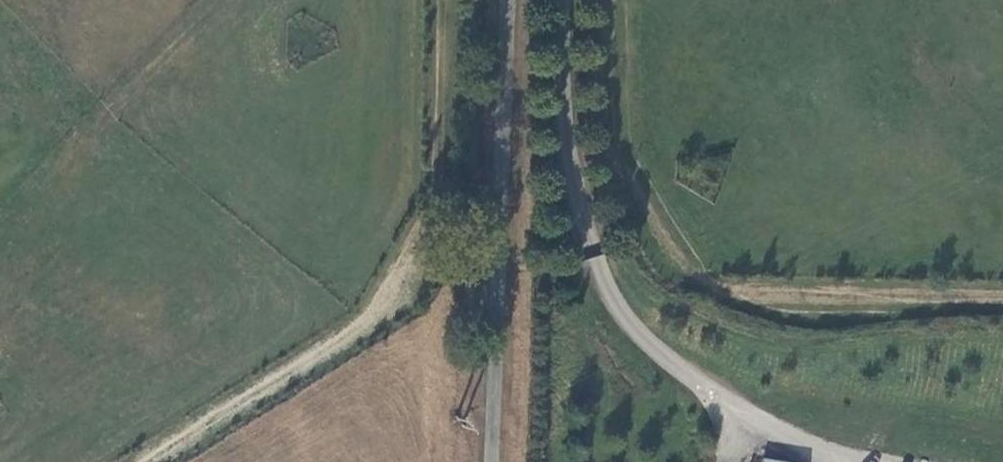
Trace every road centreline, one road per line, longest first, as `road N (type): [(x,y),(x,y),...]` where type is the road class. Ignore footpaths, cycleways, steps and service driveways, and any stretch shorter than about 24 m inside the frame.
road 1 (unclassified): [(508,0),(498,461)]

